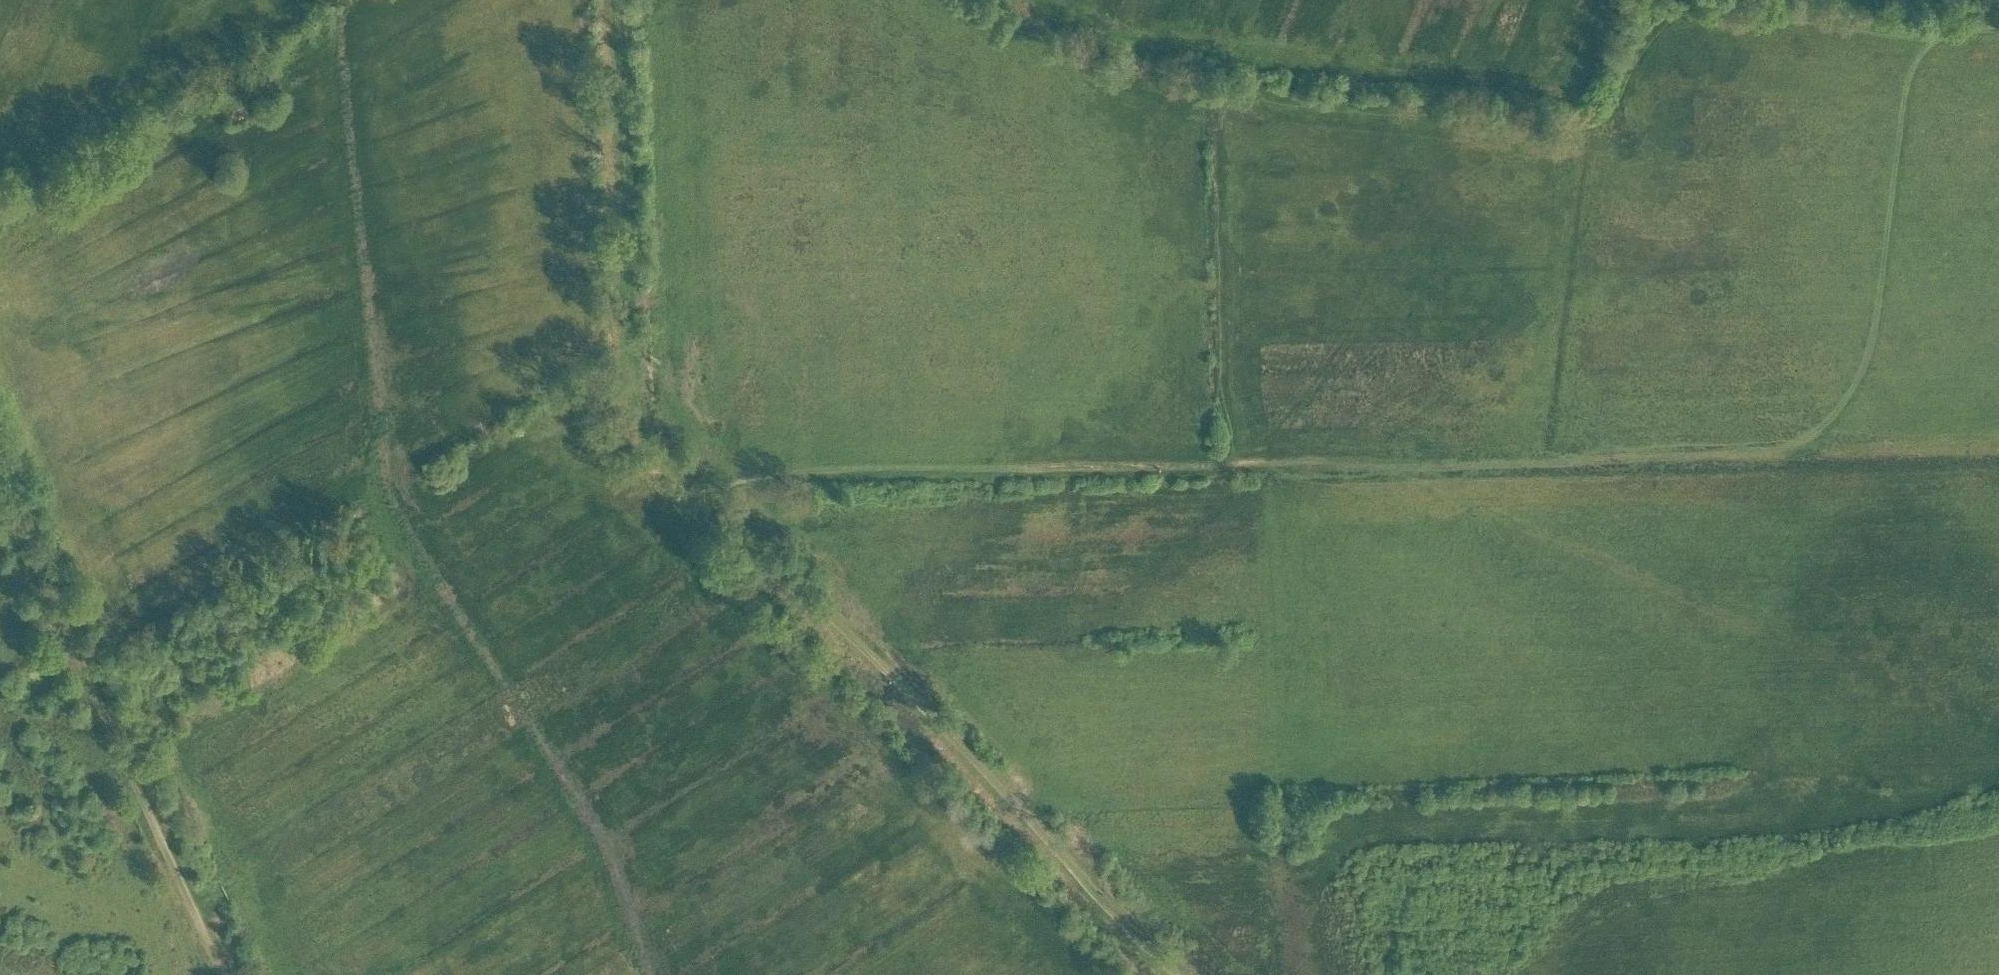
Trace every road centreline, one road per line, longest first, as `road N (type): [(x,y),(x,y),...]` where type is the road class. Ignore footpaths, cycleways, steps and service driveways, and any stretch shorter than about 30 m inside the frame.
road 1 (track): [(1185,974),(710,491)]
road 2 (track): [(0,485),(223,974)]

